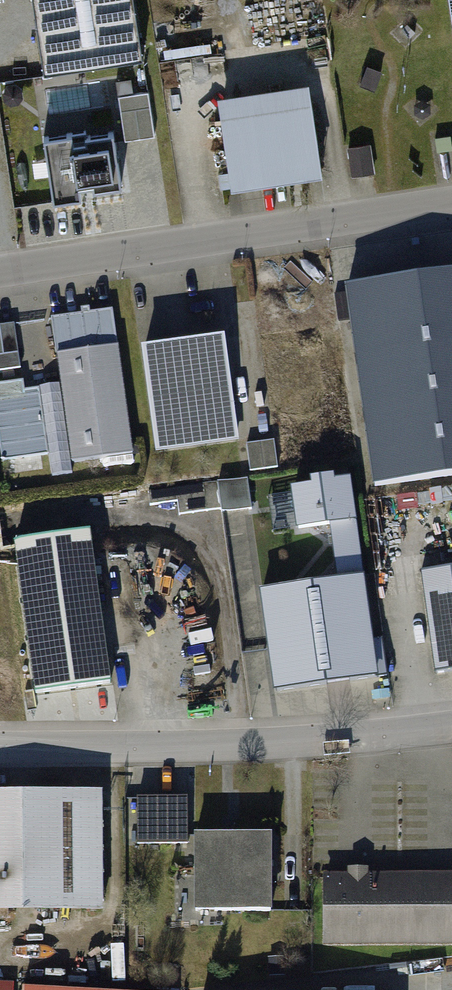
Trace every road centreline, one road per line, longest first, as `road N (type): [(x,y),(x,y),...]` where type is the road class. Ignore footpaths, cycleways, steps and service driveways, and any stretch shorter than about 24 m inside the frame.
road 1 (residential): [(0,276),(451,210)]
road 2 (unclassified): [(0,748),(280,746),(451,728)]

